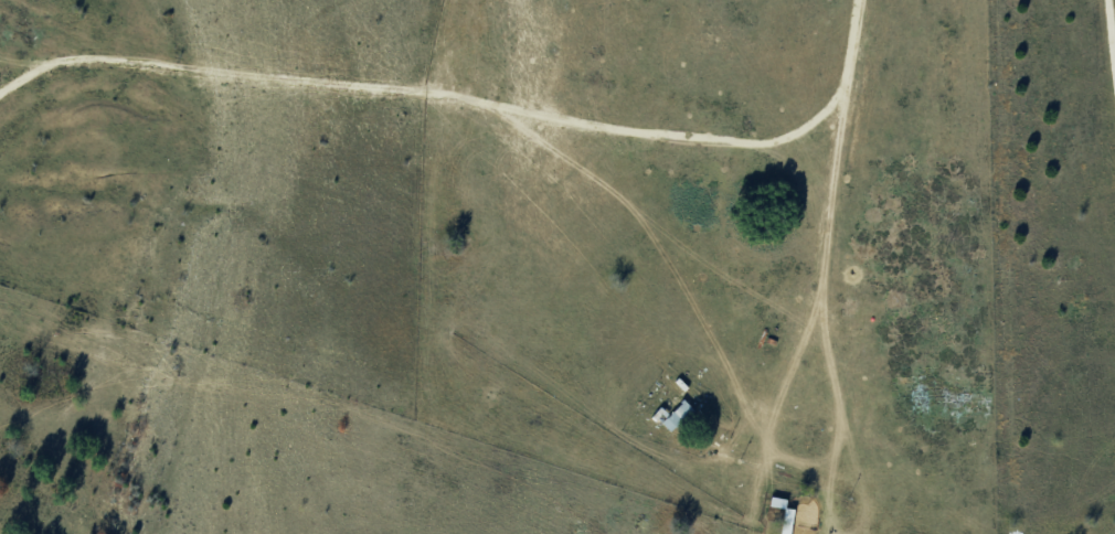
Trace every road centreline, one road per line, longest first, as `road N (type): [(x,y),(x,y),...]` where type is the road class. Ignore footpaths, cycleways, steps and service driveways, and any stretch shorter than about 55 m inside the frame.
road 1 (residential): [(884,265),(904,257),(940,0)]

